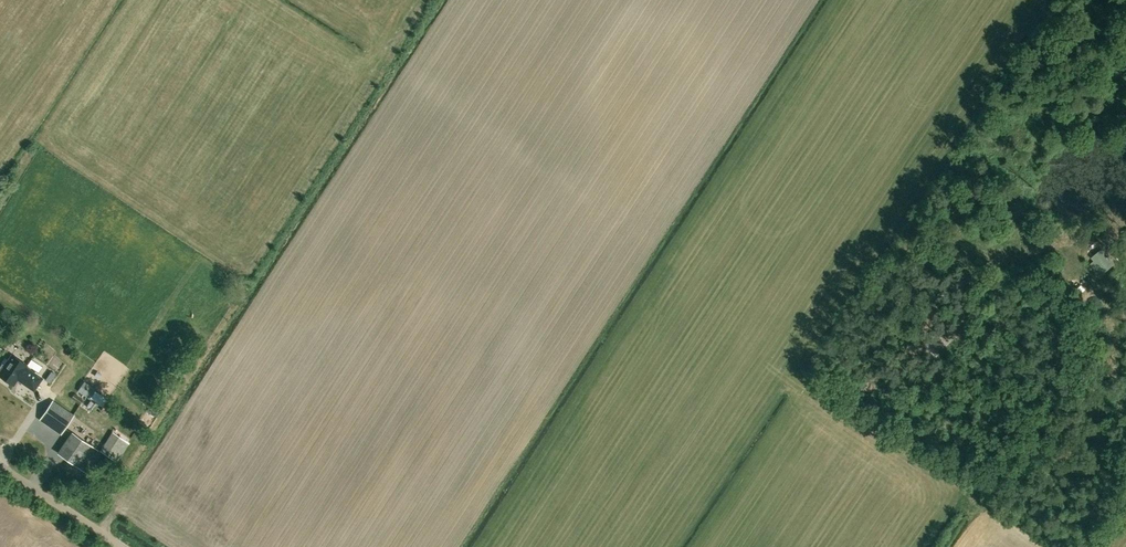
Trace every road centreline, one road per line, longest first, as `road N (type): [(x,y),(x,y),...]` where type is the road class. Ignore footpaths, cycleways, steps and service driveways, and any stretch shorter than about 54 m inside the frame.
road 1 (unclassified): [(122,546),(0,466)]

